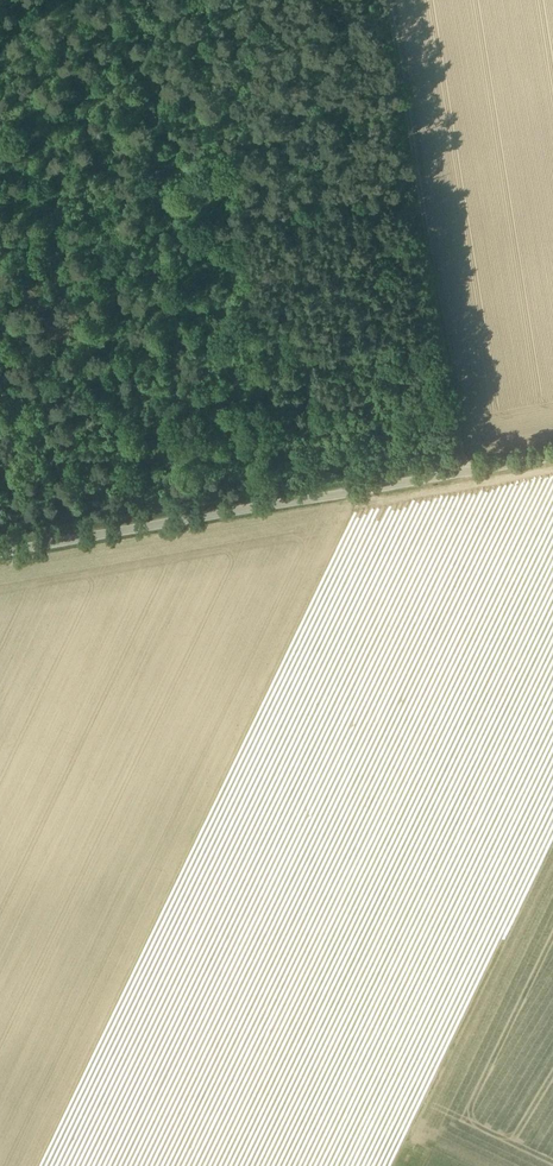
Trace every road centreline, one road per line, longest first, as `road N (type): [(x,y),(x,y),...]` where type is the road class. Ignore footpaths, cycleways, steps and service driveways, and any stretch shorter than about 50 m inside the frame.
road 1 (unclassified): [(0,555),(552,456)]
road 2 (track): [(385,0),(463,473)]

